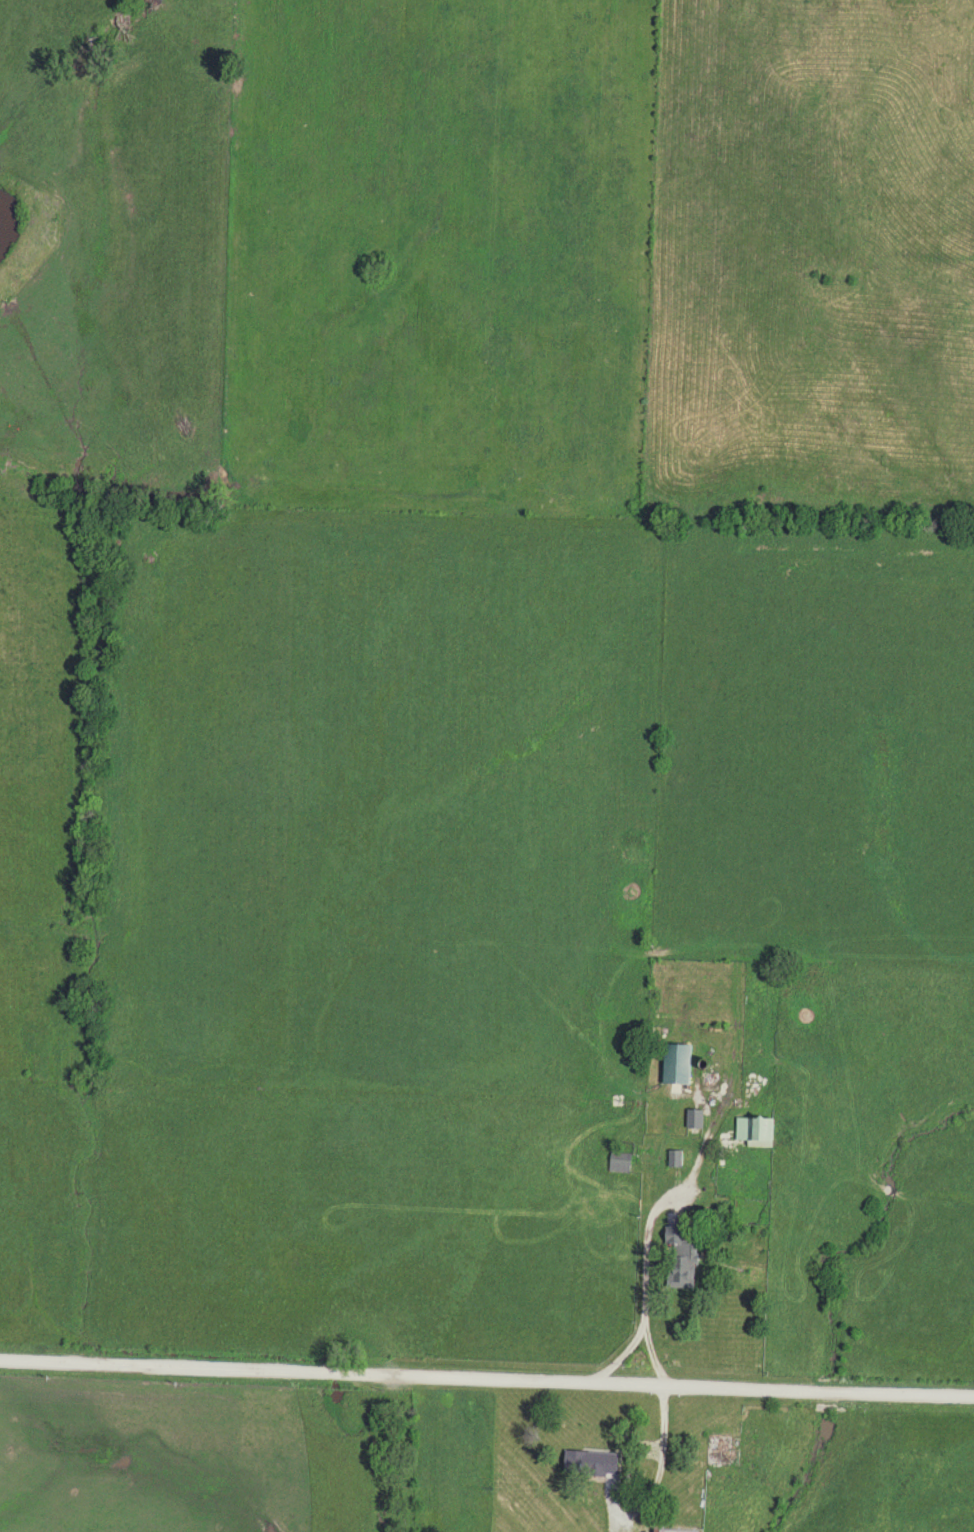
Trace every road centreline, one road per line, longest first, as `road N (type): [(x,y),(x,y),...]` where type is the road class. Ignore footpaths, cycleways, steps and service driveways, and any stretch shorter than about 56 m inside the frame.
road 1 (residential): [(973,1399),(810,1384),(0,1359)]

